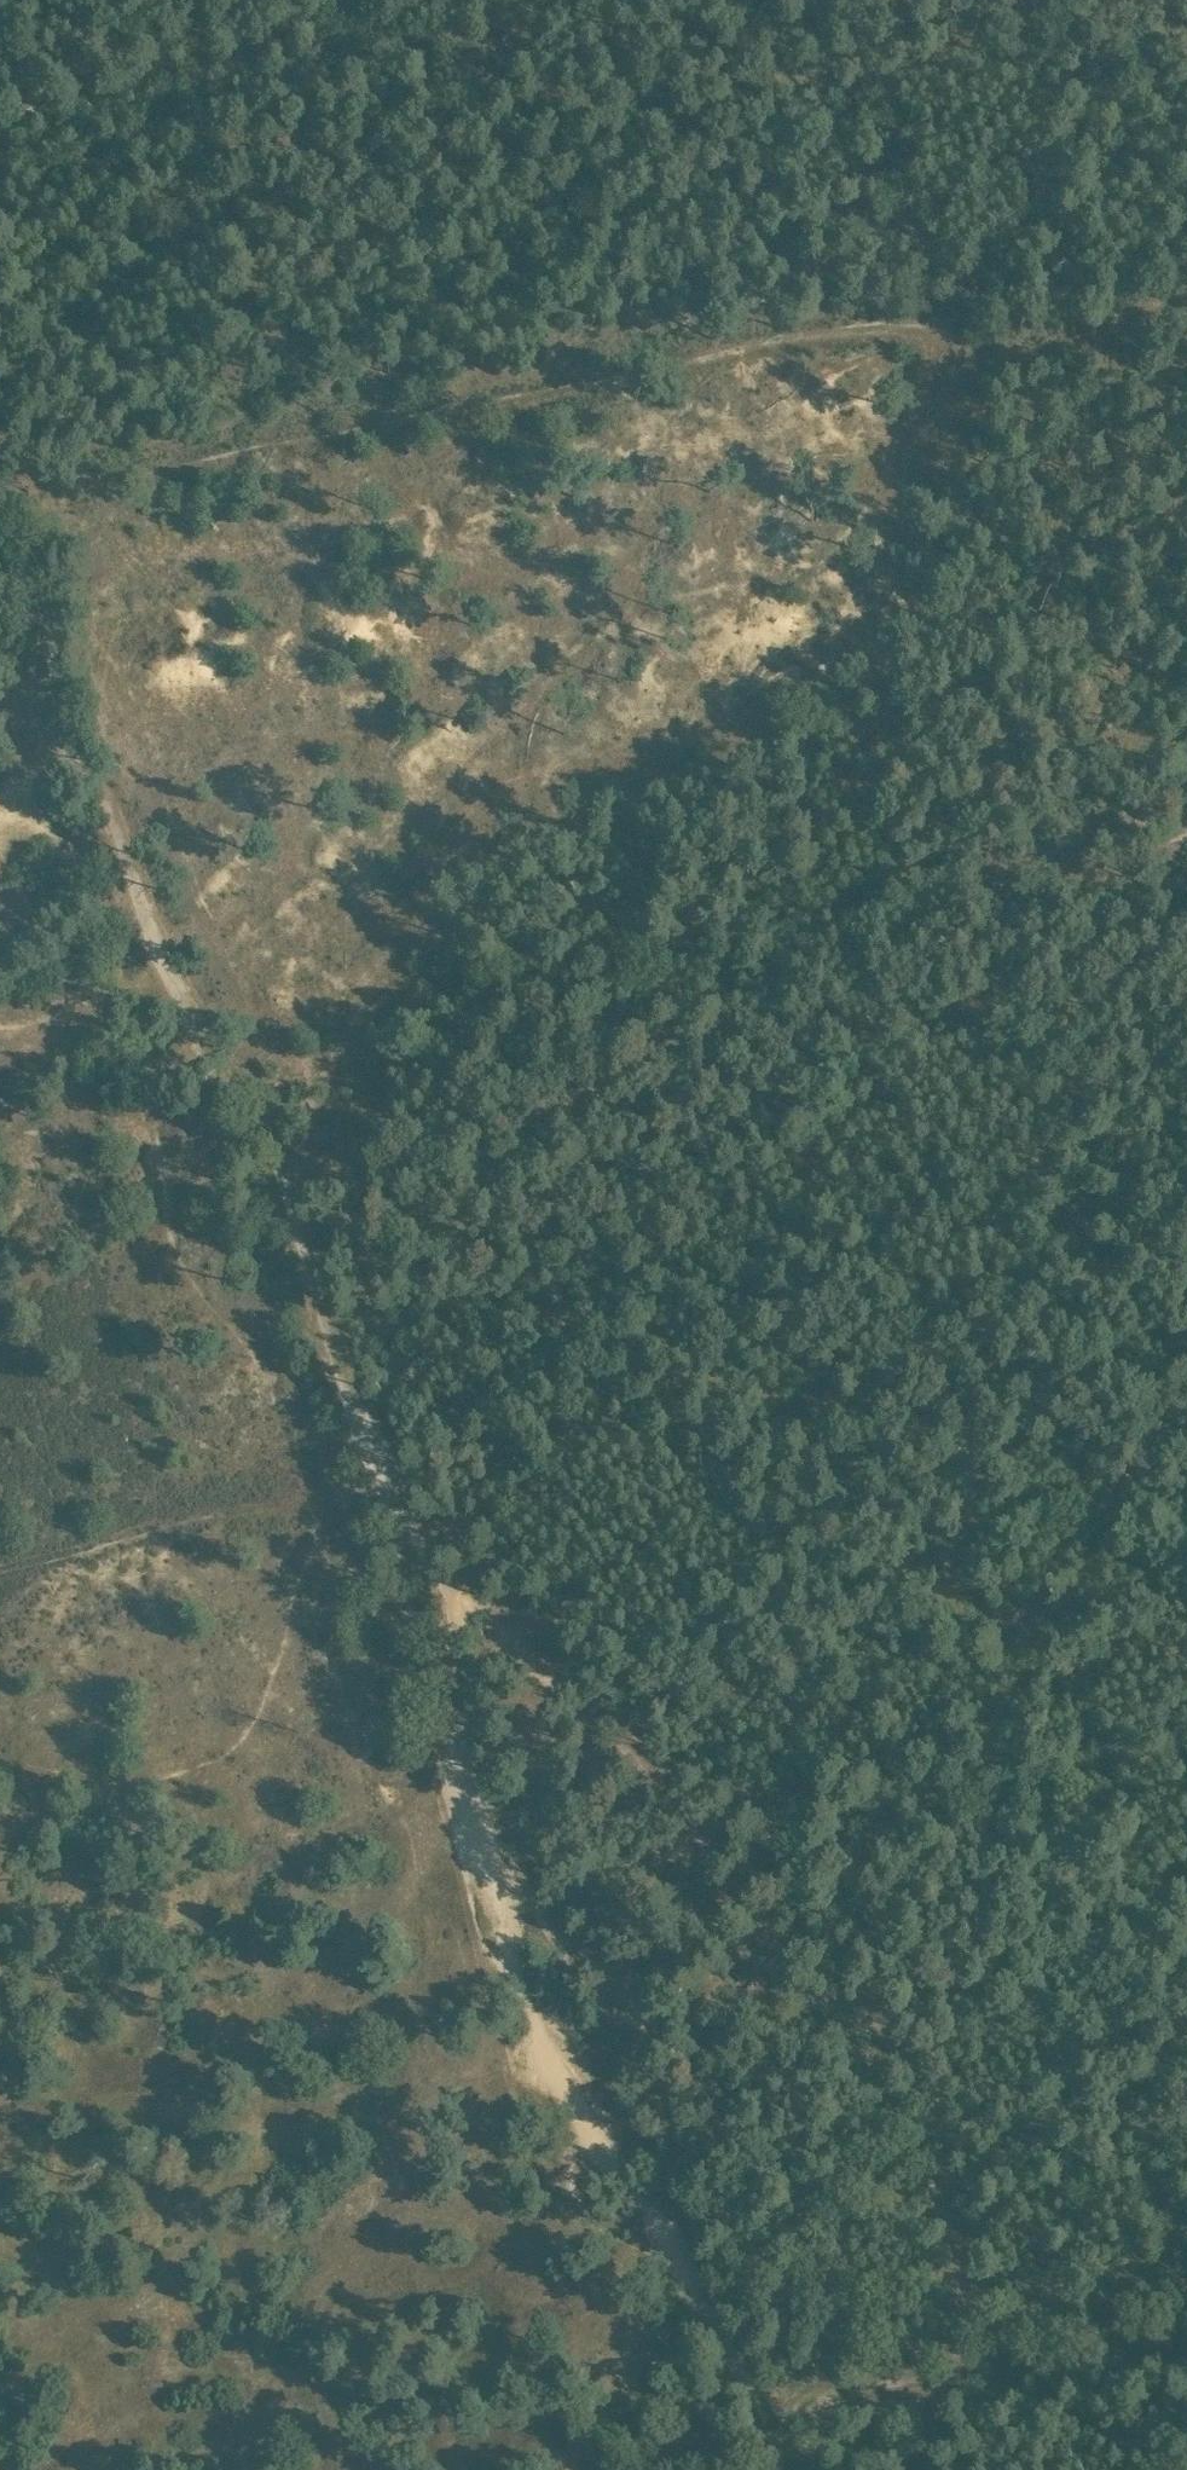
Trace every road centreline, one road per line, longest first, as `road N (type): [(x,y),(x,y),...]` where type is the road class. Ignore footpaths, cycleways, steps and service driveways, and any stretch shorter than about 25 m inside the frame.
road 1 (track): [(462,1705),(452,1598),(302,1286),(261,1162),(252,1104),(169,949),(62,709),(48,622),(0,545)]
road 2 (track): [(743,2388),(707,2305),(603,2154),(546,2053),(509,1937),(462,1705)]

